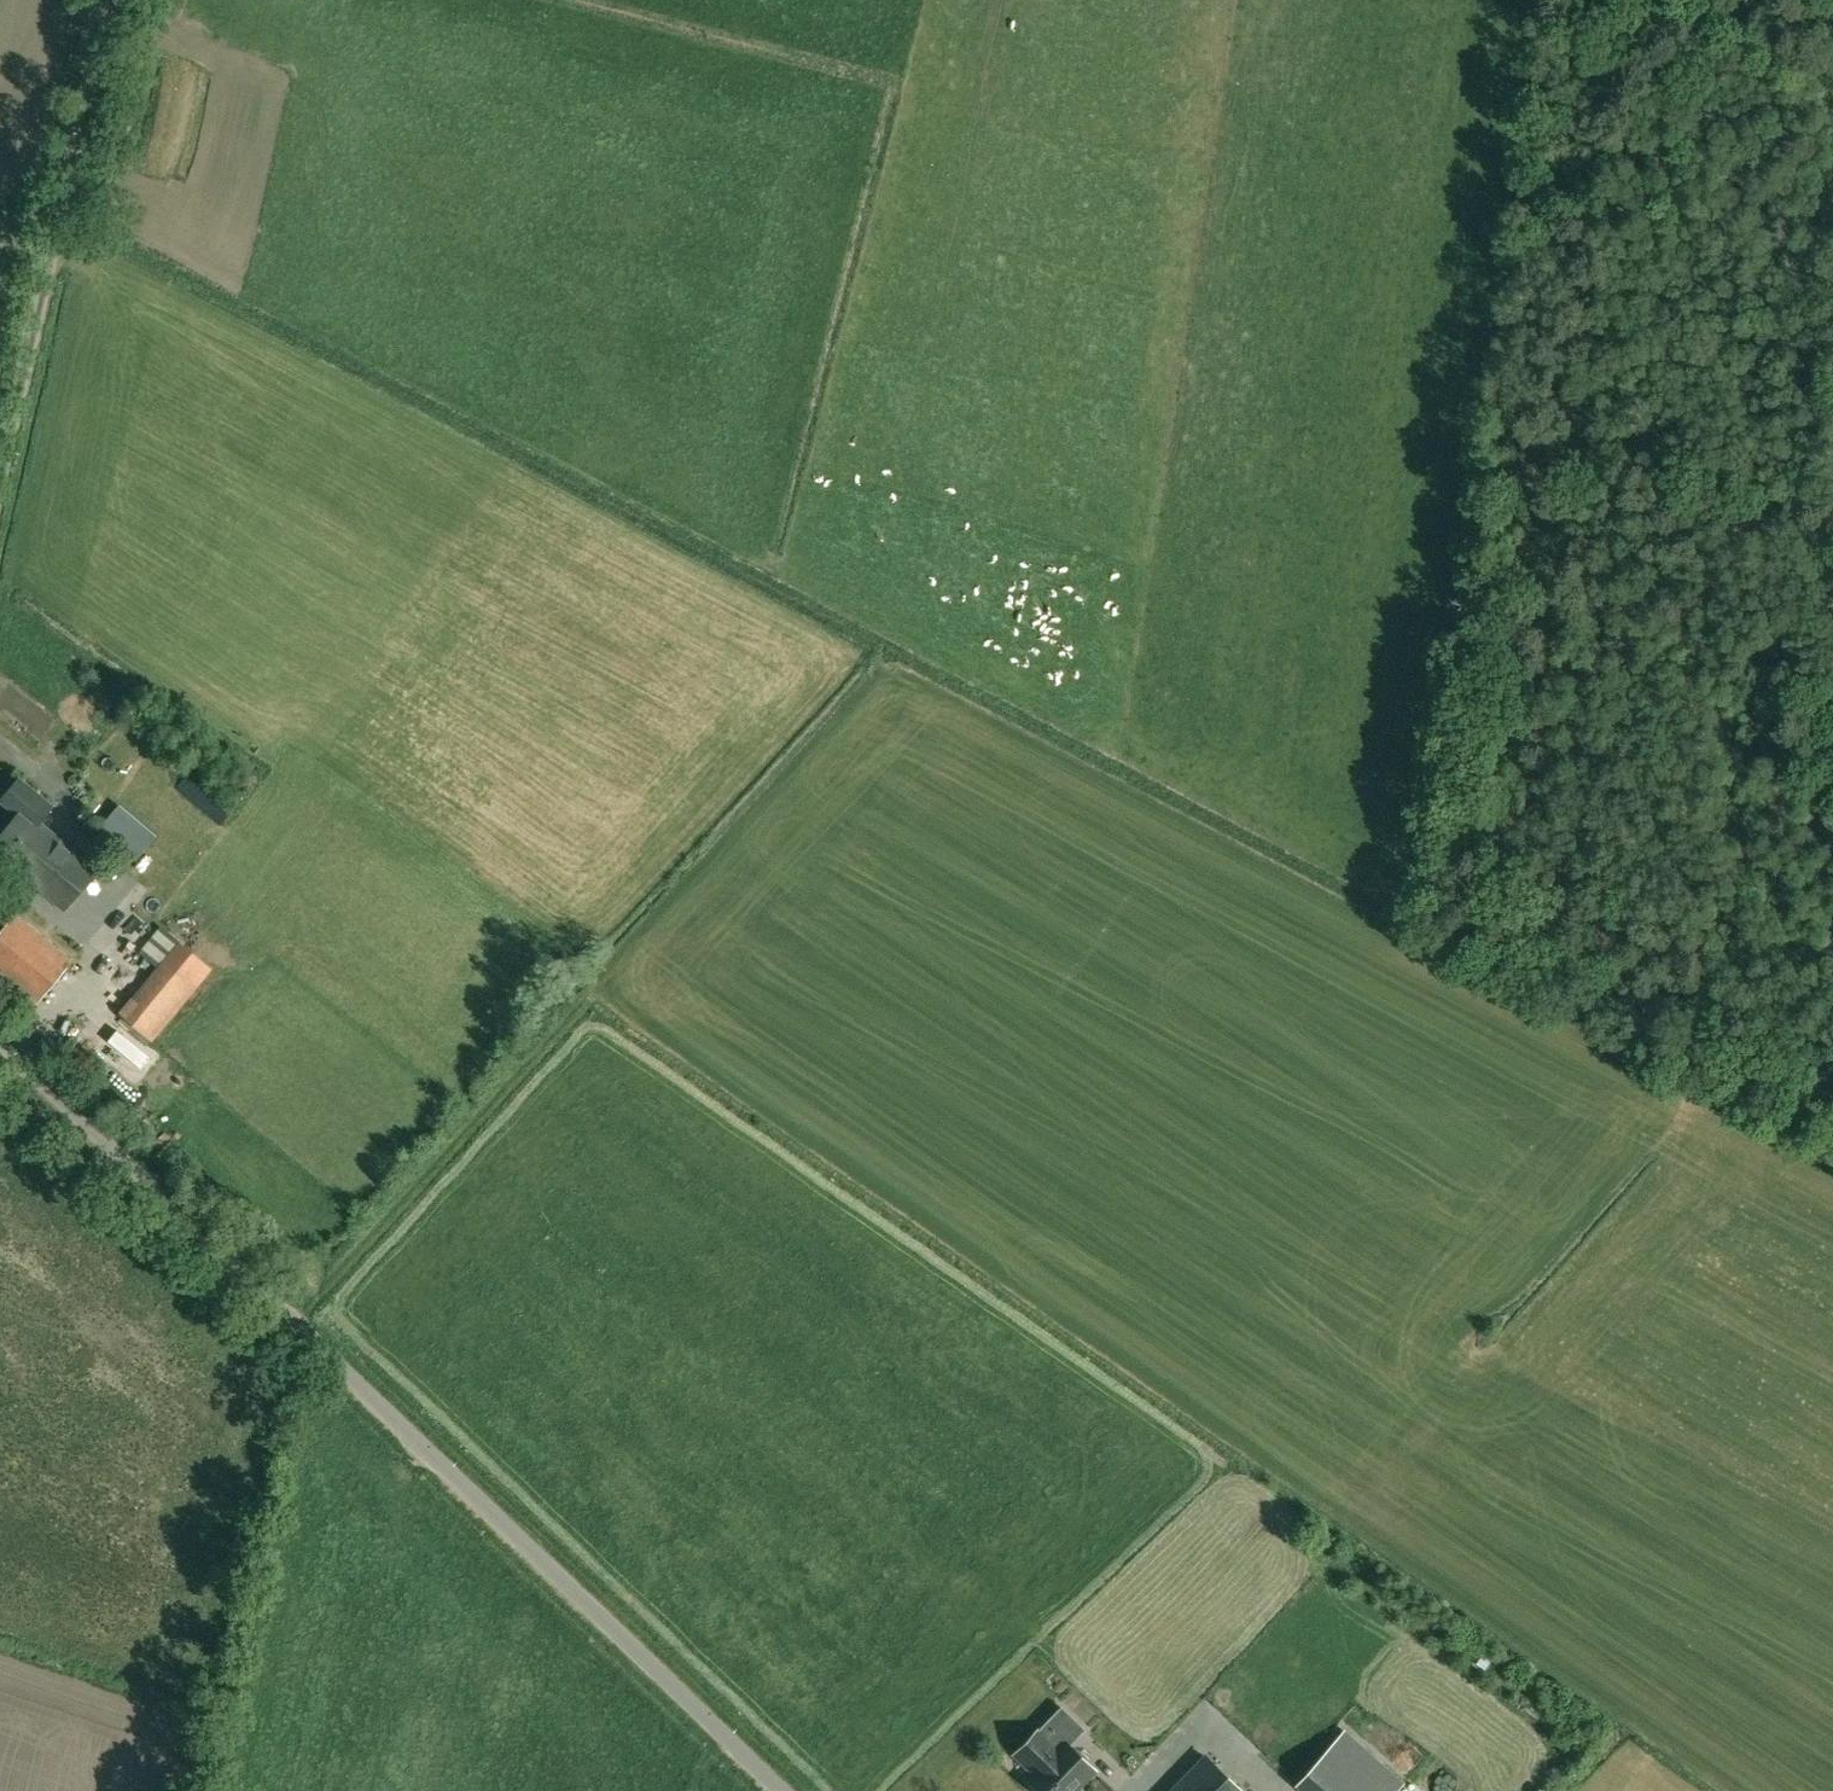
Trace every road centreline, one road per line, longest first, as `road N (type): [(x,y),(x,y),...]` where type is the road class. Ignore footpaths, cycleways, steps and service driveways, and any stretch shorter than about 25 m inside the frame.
road 1 (unclassified): [(768,1790),(0,1044)]
road 2 (unclassified): [(0,456),(101,0)]

